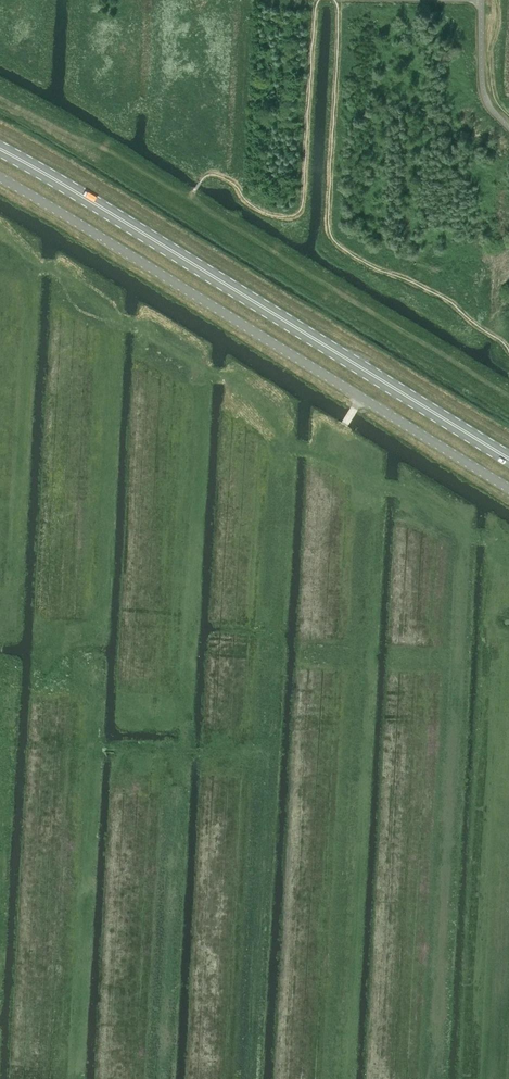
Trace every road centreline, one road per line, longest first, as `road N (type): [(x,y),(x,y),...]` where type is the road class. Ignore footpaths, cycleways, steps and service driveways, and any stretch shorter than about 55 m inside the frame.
road 1 (primary): [(0,150),(508,460)]
road 2 (unclassified): [(508,489),(0,181)]

